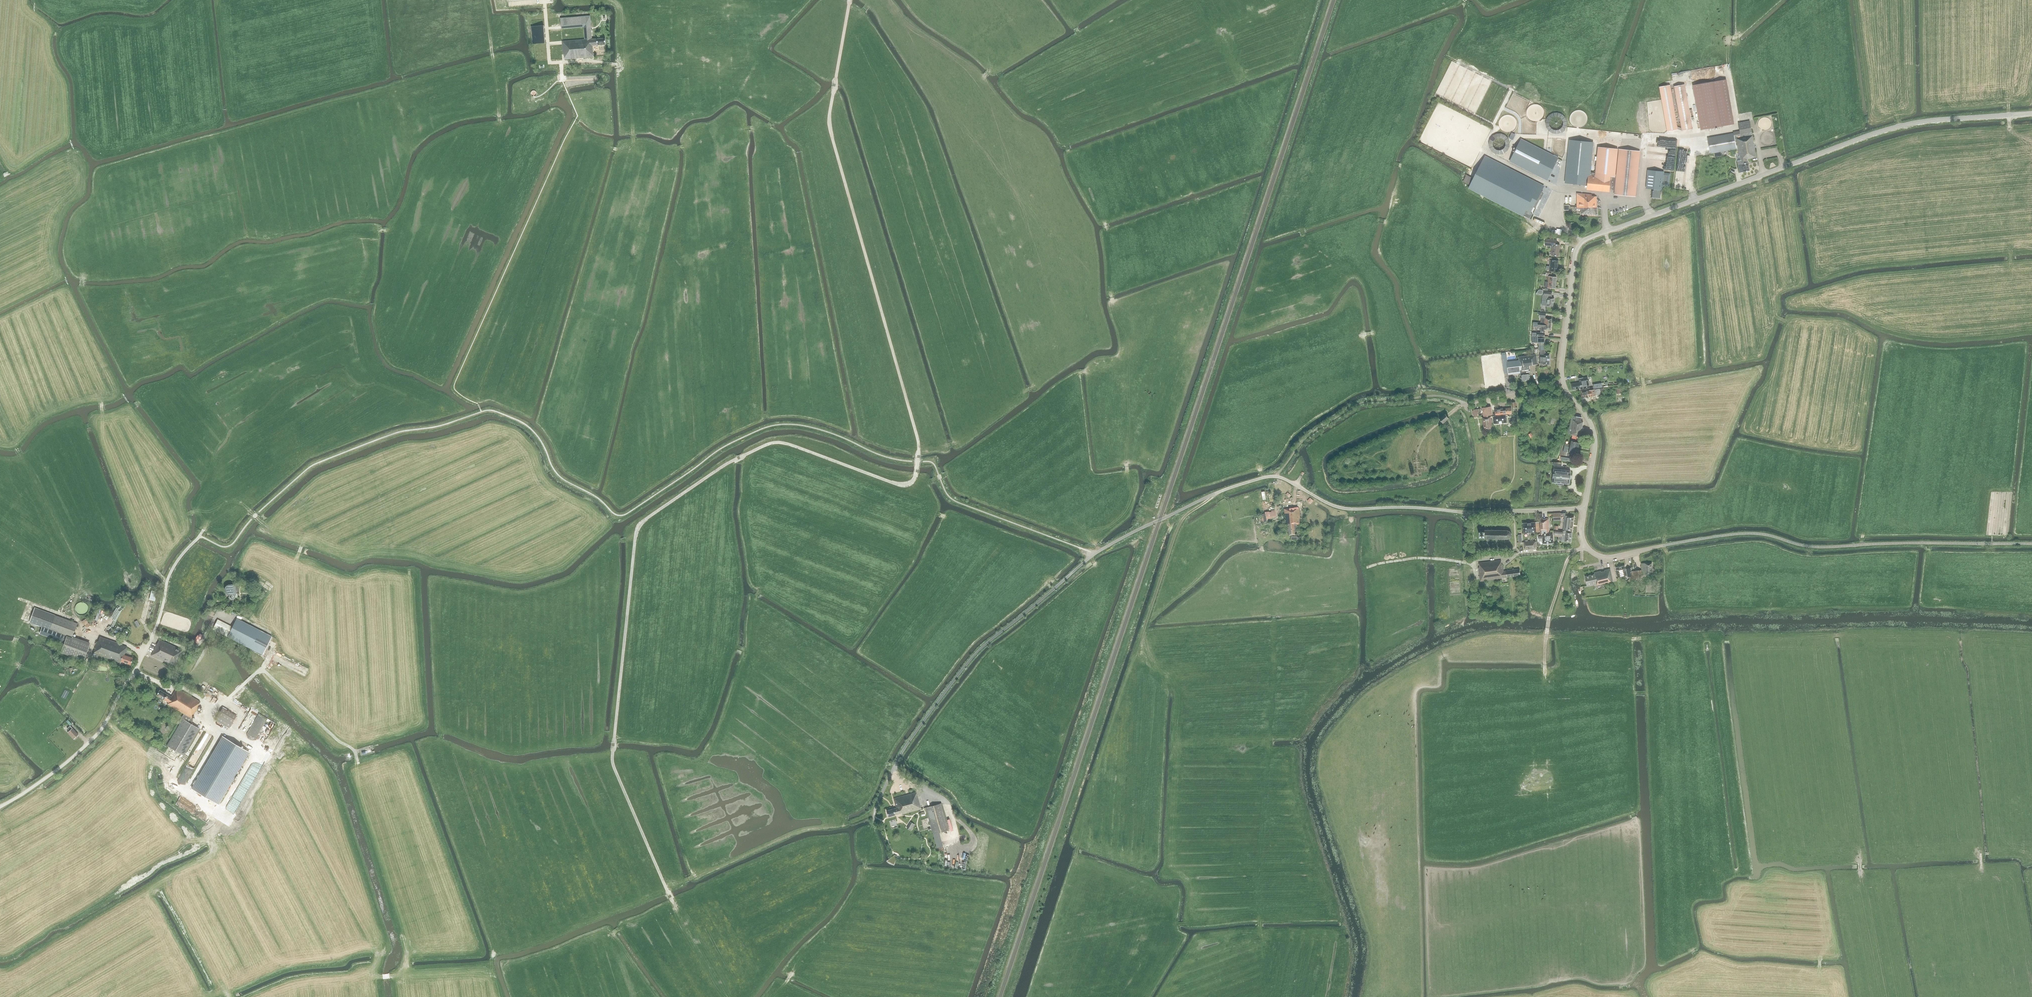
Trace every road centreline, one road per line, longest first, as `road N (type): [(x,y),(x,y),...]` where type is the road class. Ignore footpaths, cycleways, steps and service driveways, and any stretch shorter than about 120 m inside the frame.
road 1 (tertiary): [(2031,544),(1821,547),(1750,533),(1601,557),(1582,531),(1594,430),(1566,390),(1561,366),(1575,255),(1585,239),(1896,128),(2031,113)]
road 2 (track): [(676,907),(612,757),(639,527),(726,464),(770,443),(901,485),(917,471),(918,440),(829,124),(849,0)]
road 3 (unclassified): [(0,807),(100,732),(153,634)]
road 4 (track): [(612,0),(621,19),(620,91),(633,146),(622,150),(567,136)]
road 5 (track): [(254,675),(267,673),(359,763)]
road 6 (track): [(1545,671),(1549,617),(1578,549)]

